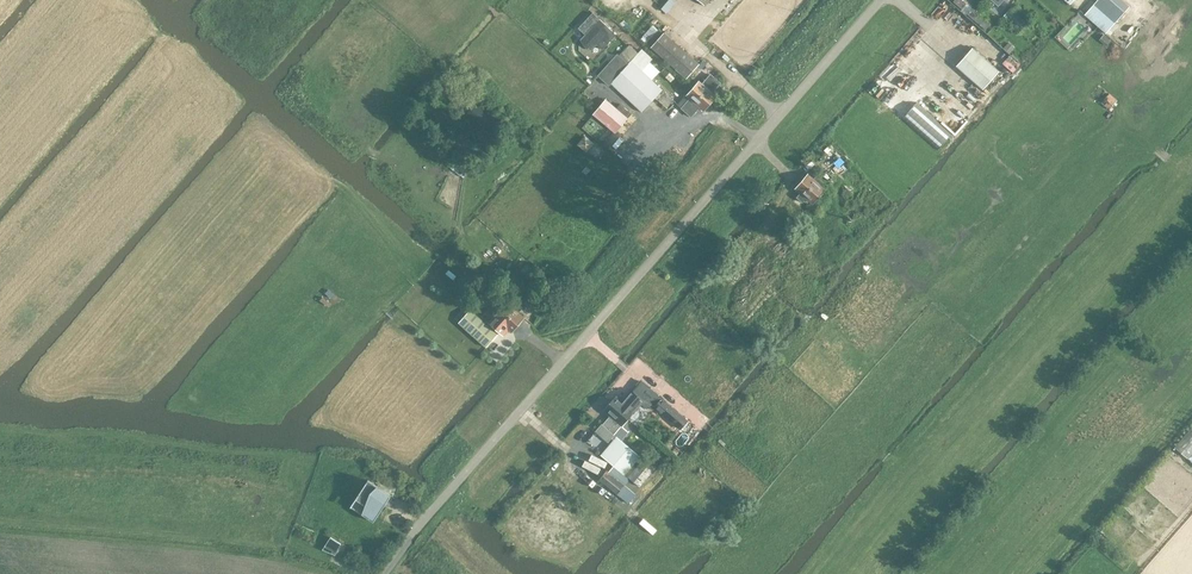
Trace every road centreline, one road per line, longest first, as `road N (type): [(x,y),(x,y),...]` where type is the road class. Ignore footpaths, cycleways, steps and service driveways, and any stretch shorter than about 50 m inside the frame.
road 1 (unclassified): [(382,573),(879,0)]

